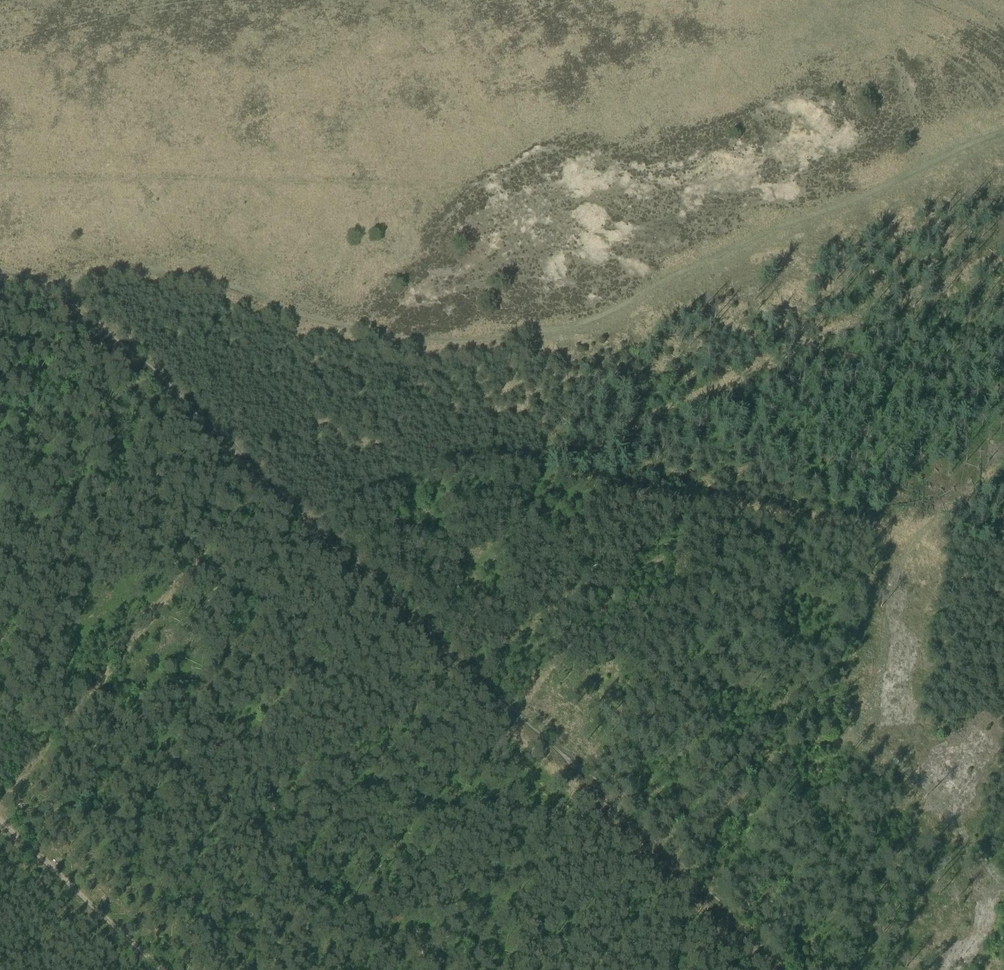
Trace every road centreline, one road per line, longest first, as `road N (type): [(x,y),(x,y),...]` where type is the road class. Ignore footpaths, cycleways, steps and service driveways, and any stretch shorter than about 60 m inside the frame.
road 1 (track): [(56,288),(95,275),(164,272),(400,334),(538,334),(601,317),(731,247),(1003,131)]
road 2 (track): [(0,823),(158,969)]
road 3 (track): [(684,831),(804,743),(854,737)]
road 4 (track): [(909,544),(1003,460)]

